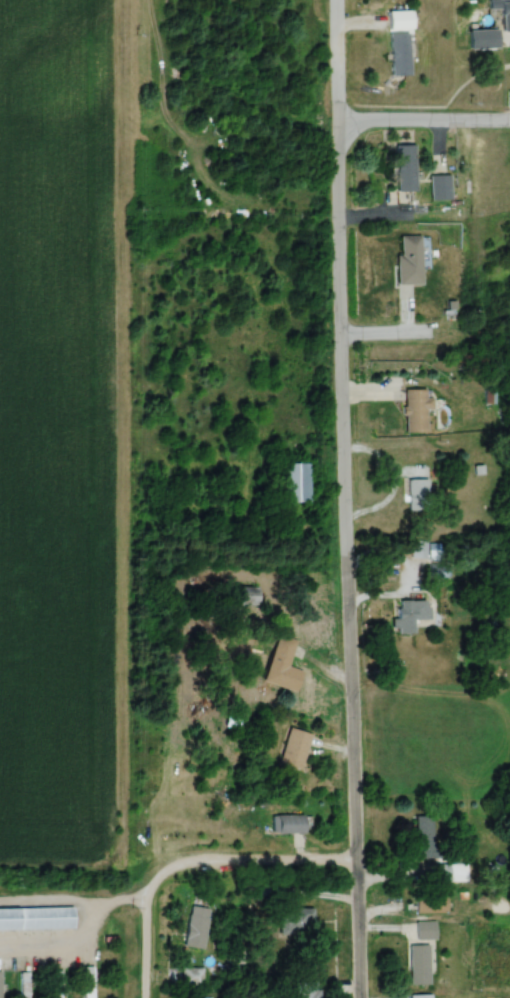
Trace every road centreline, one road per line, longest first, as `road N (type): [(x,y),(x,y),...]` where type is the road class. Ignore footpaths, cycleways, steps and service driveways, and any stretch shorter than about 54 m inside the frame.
road 1 (residential): [(362,997),(338,0)]
road 2 (residential): [(359,868),(210,870),(157,885)]
road 3 (residential): [(509,113),(341,118)]

